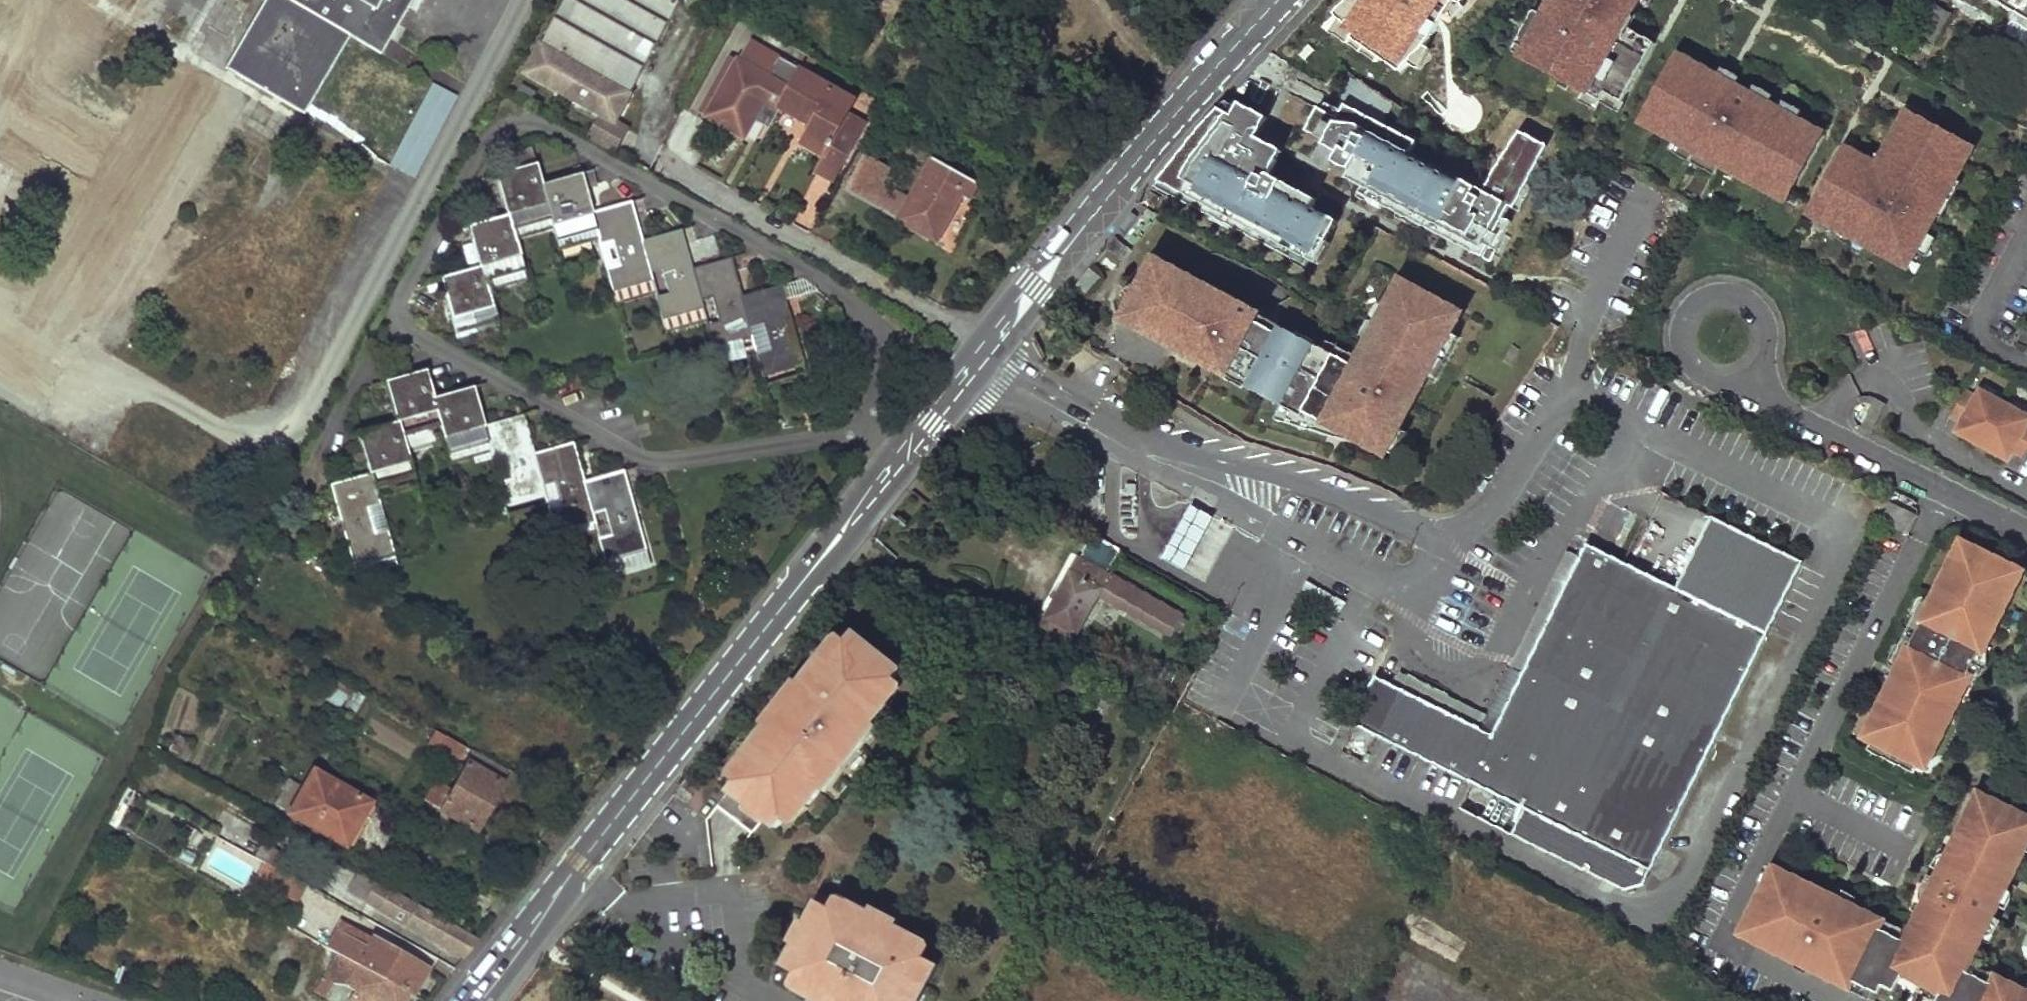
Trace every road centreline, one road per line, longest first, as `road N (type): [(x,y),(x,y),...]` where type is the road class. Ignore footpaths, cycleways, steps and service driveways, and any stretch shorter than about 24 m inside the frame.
road 1 (secondary): [(472,1000),(1103,200),(1274,0)]
road 2 (residential): [(2026,526),(1778,406),(1752,372)]
road 3 (residential): [(1752,372),(1770,340),(1758,306),(1724,291),(1706,295),(1691,307),(1681,341),(1699,373),(1735,380)]

